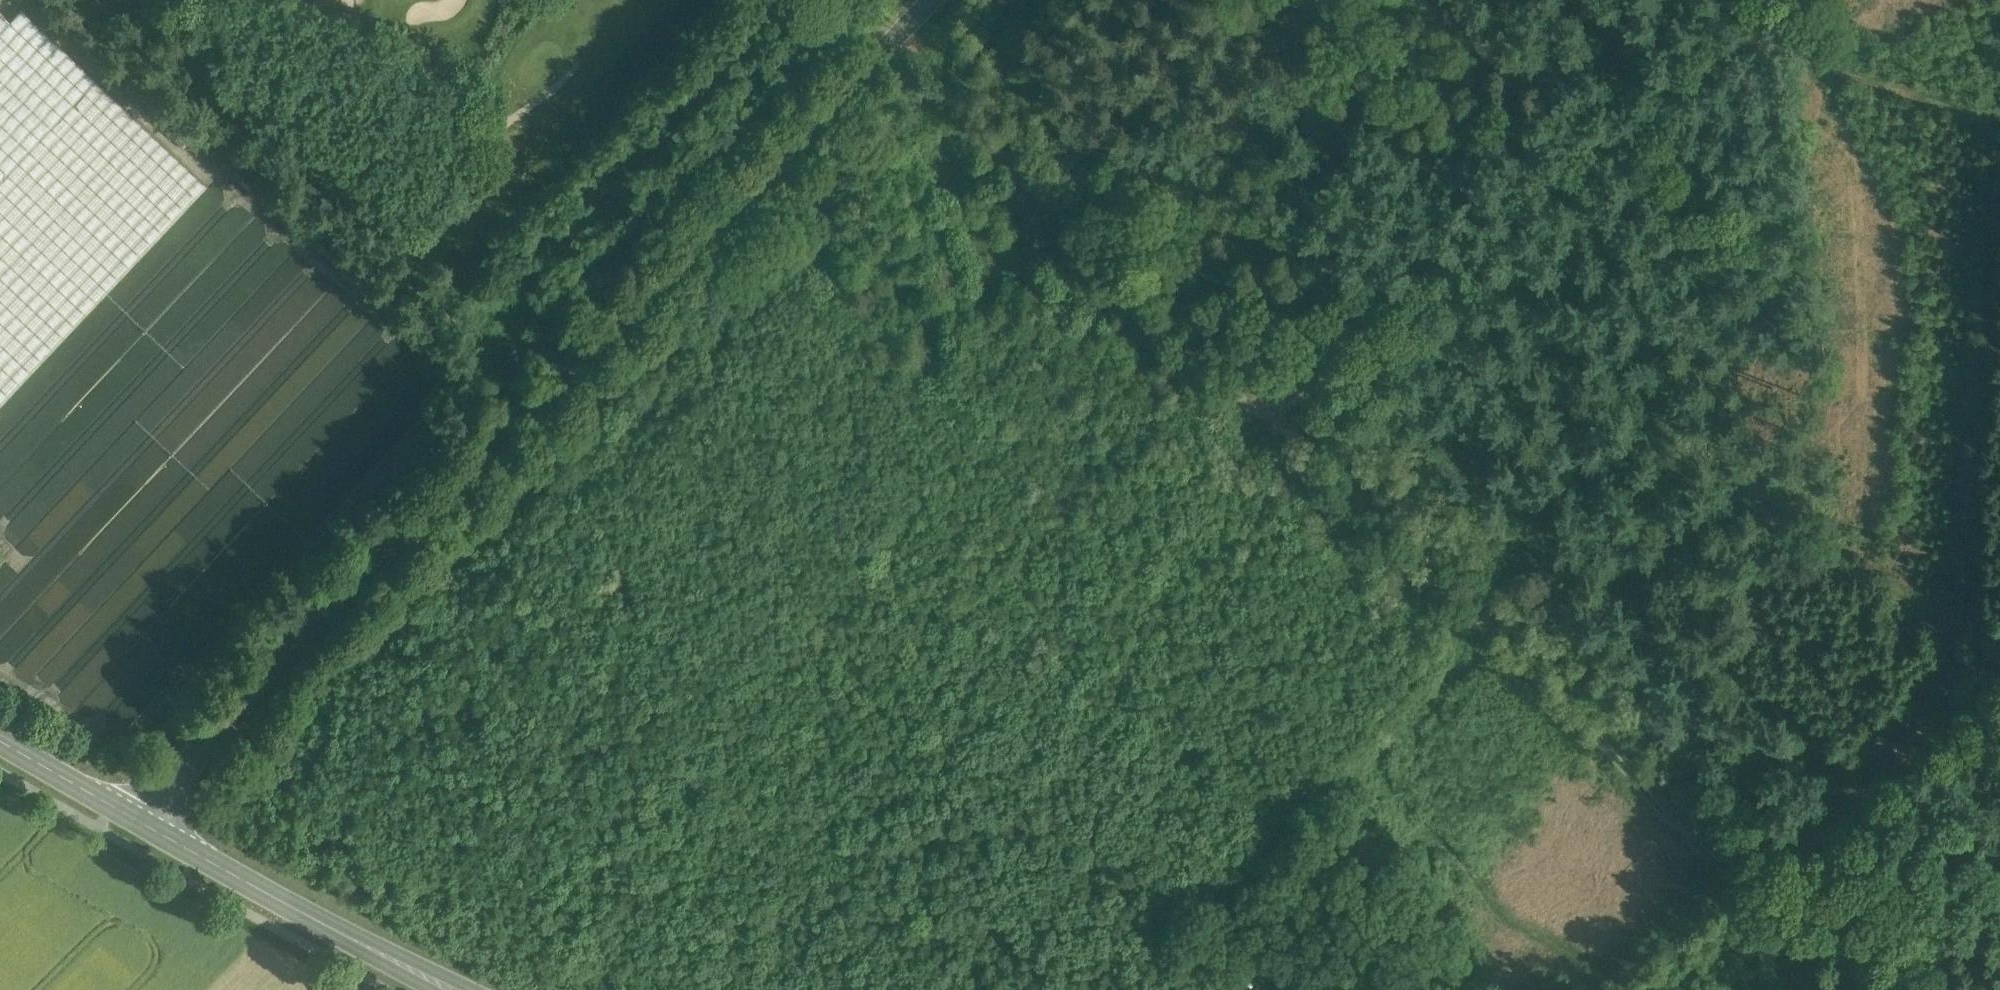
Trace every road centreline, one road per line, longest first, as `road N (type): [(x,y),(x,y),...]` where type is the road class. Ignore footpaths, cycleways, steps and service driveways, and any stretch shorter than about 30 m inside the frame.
road 1 (tertiary): [(128,814),(544,402),(932,0)]
road 2 (track): [(1267,419),(985,141),(893,39)]
road 3 (secondary): [(449,989),(128,814)]
road 4 (track): [(1742,880),(1774,867),(1999,678)]
road 5 (secondary): [(128,814),(0,739)]

